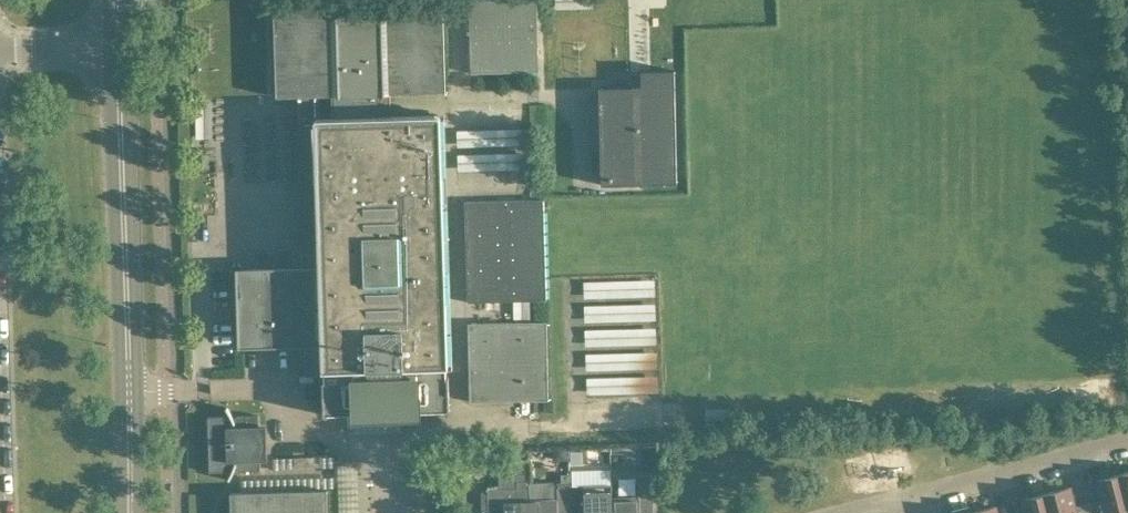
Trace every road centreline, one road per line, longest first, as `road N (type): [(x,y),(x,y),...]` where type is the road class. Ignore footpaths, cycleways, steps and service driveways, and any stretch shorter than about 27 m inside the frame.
road 1 (tertiary): [(130,512),(120,42)]
road 2 (residential): [(918,503),(1127,446)]

